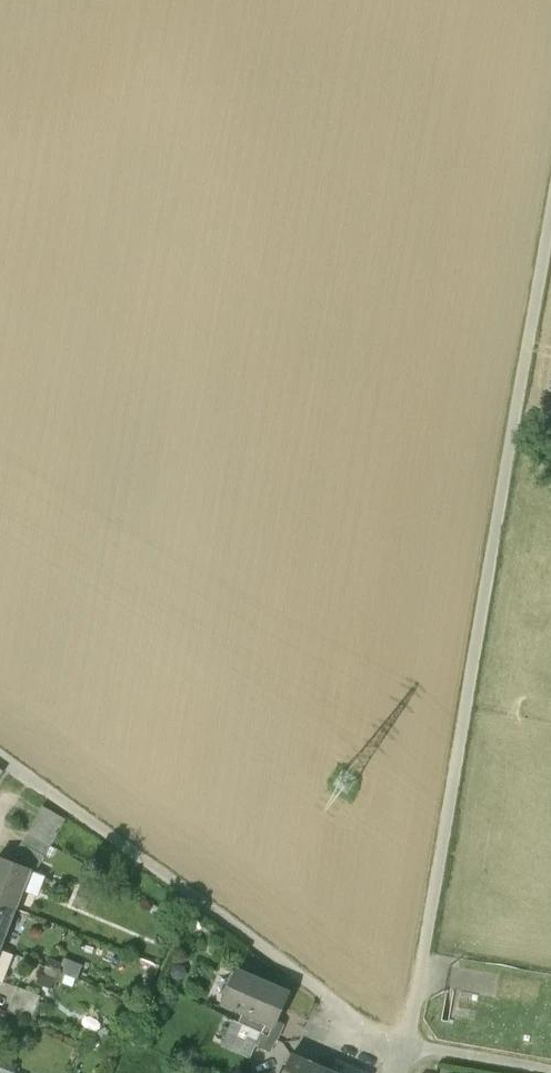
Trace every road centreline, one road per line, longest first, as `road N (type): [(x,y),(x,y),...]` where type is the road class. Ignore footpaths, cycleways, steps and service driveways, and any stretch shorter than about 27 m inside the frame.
road 1 (track): [(550,195),(403,1045)]
road 2 (track): [(543,1072),(403,1045)]
road 3 (residential): [(397,1072),(403,1045),(323,997)]

